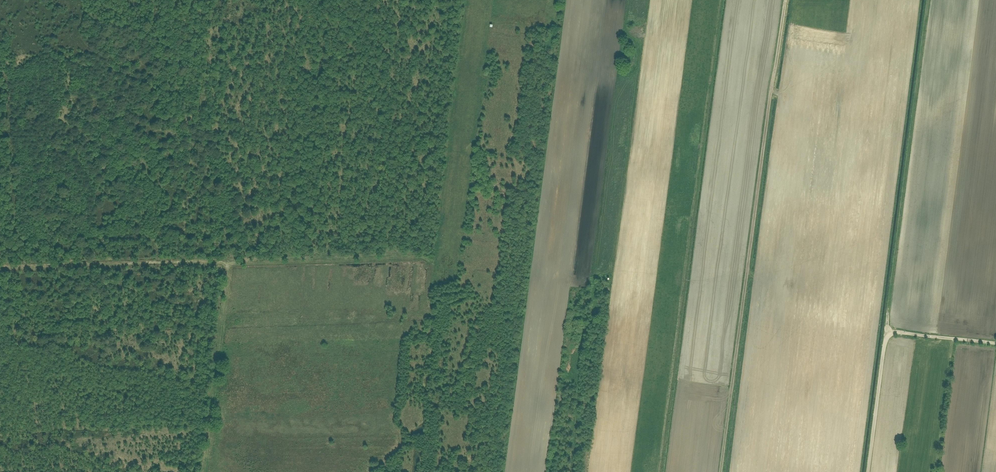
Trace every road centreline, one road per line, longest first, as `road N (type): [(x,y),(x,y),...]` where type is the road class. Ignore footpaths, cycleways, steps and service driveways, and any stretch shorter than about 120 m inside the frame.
road 1 (track): [(724,471),(785,0)]
road 2 (track): [(0,268),(226,269),(448,257)]
road 3 (track): [(202,471),(226,269)]

